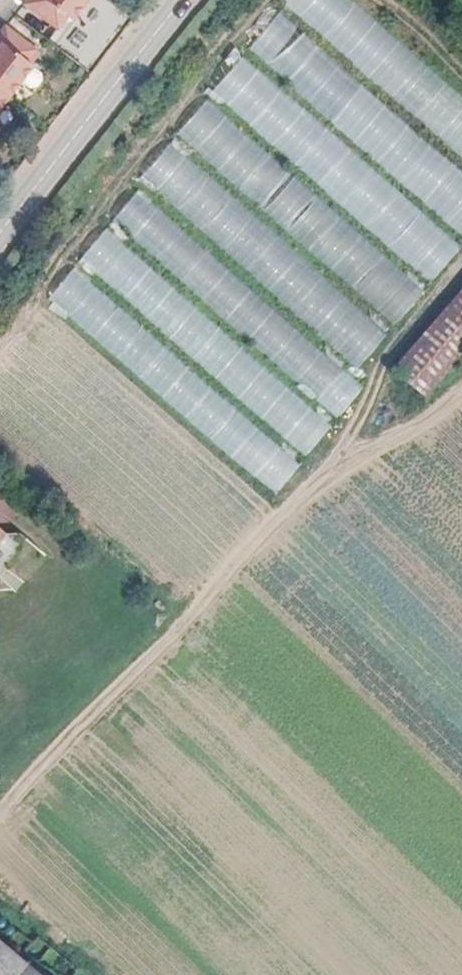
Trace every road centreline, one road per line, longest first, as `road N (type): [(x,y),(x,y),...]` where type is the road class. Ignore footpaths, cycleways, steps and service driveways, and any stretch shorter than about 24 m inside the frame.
road 1 (track): [(0,820),(131,678),(203,616),(330,469),(370,438),(442,408),(461,386)]
road 2 (track): [(257,0),(60,253),(31,303)]
road 3 (secondary): [(0,239),(188,0)]
road 4 (track): [(330,469),(397,347),(461,276)]

